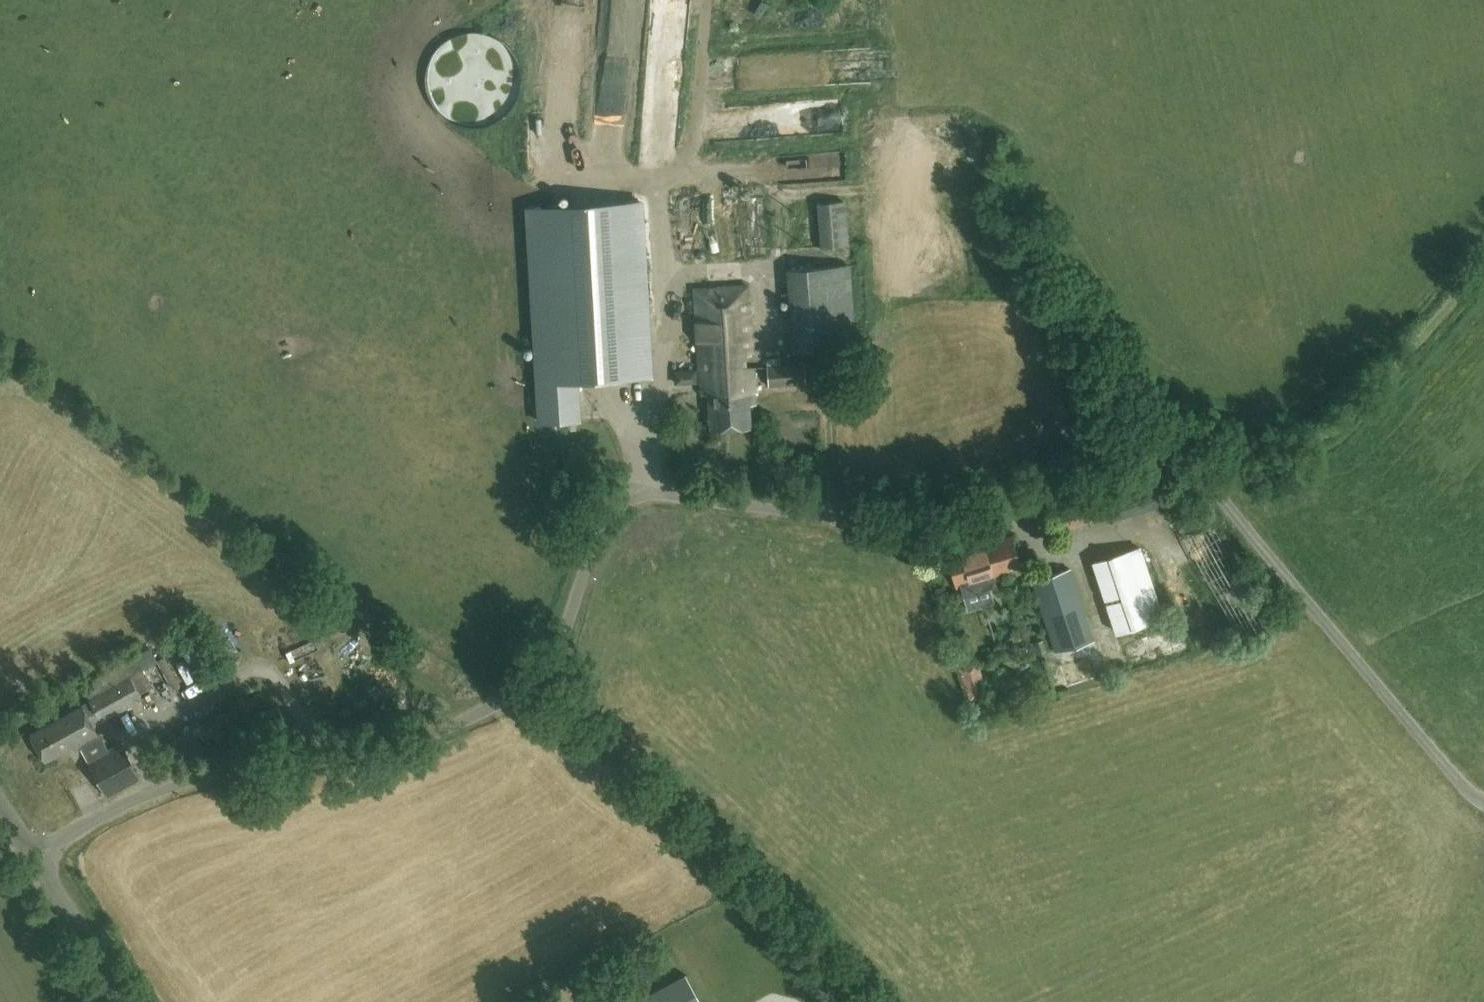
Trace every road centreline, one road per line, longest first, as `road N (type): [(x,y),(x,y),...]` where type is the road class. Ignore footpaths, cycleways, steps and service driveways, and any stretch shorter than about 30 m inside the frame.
road 1 (unclassified): [(34,855),(104,811),(175,782),(412,739),(500,700),(556,648),(605,524),(625,501),(652,493),(911,522),(963,519),(1163,455),(1198,466),(1309,606),(1483,799)]
road 2 (track): [(1483,266),(1323,436),(1175,456)]
road 3 (unclassified): [(128,1001),(34,855)]

